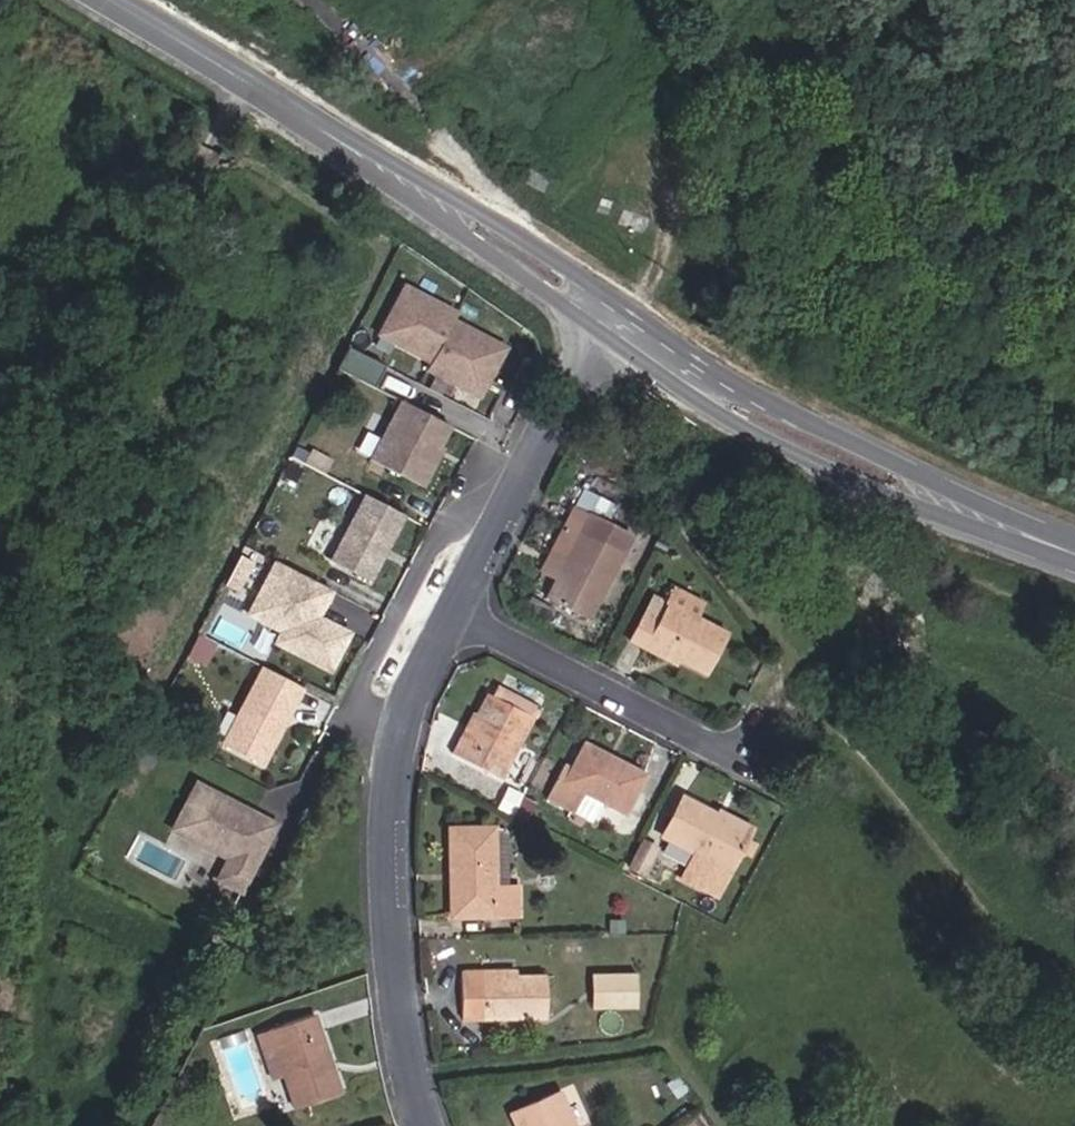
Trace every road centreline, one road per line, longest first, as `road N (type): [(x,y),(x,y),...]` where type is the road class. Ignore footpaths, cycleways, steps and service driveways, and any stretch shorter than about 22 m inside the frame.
road 1 (secondary): [(598,309),(97,0)]
road 2 (secondary): [(1074,554),(829,452),(738,404),(598,309)]
road 3 (residential): [(419,1125),(404,1085),(389,771),(444,621)]
road 4 (residential): [(444,621),(598,309)]
road 5 (residential): [(444,621),(738,759)]

